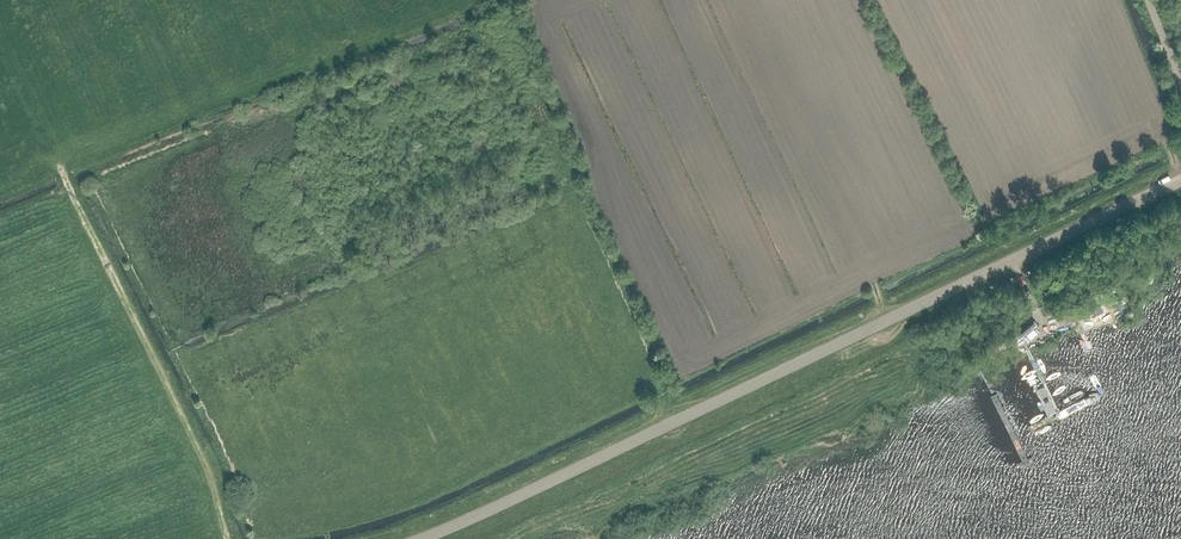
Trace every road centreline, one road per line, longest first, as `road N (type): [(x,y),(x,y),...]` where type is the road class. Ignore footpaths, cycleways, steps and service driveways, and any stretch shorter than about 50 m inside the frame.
road 1 (unclassified): [(421,538),(1180,179)]

